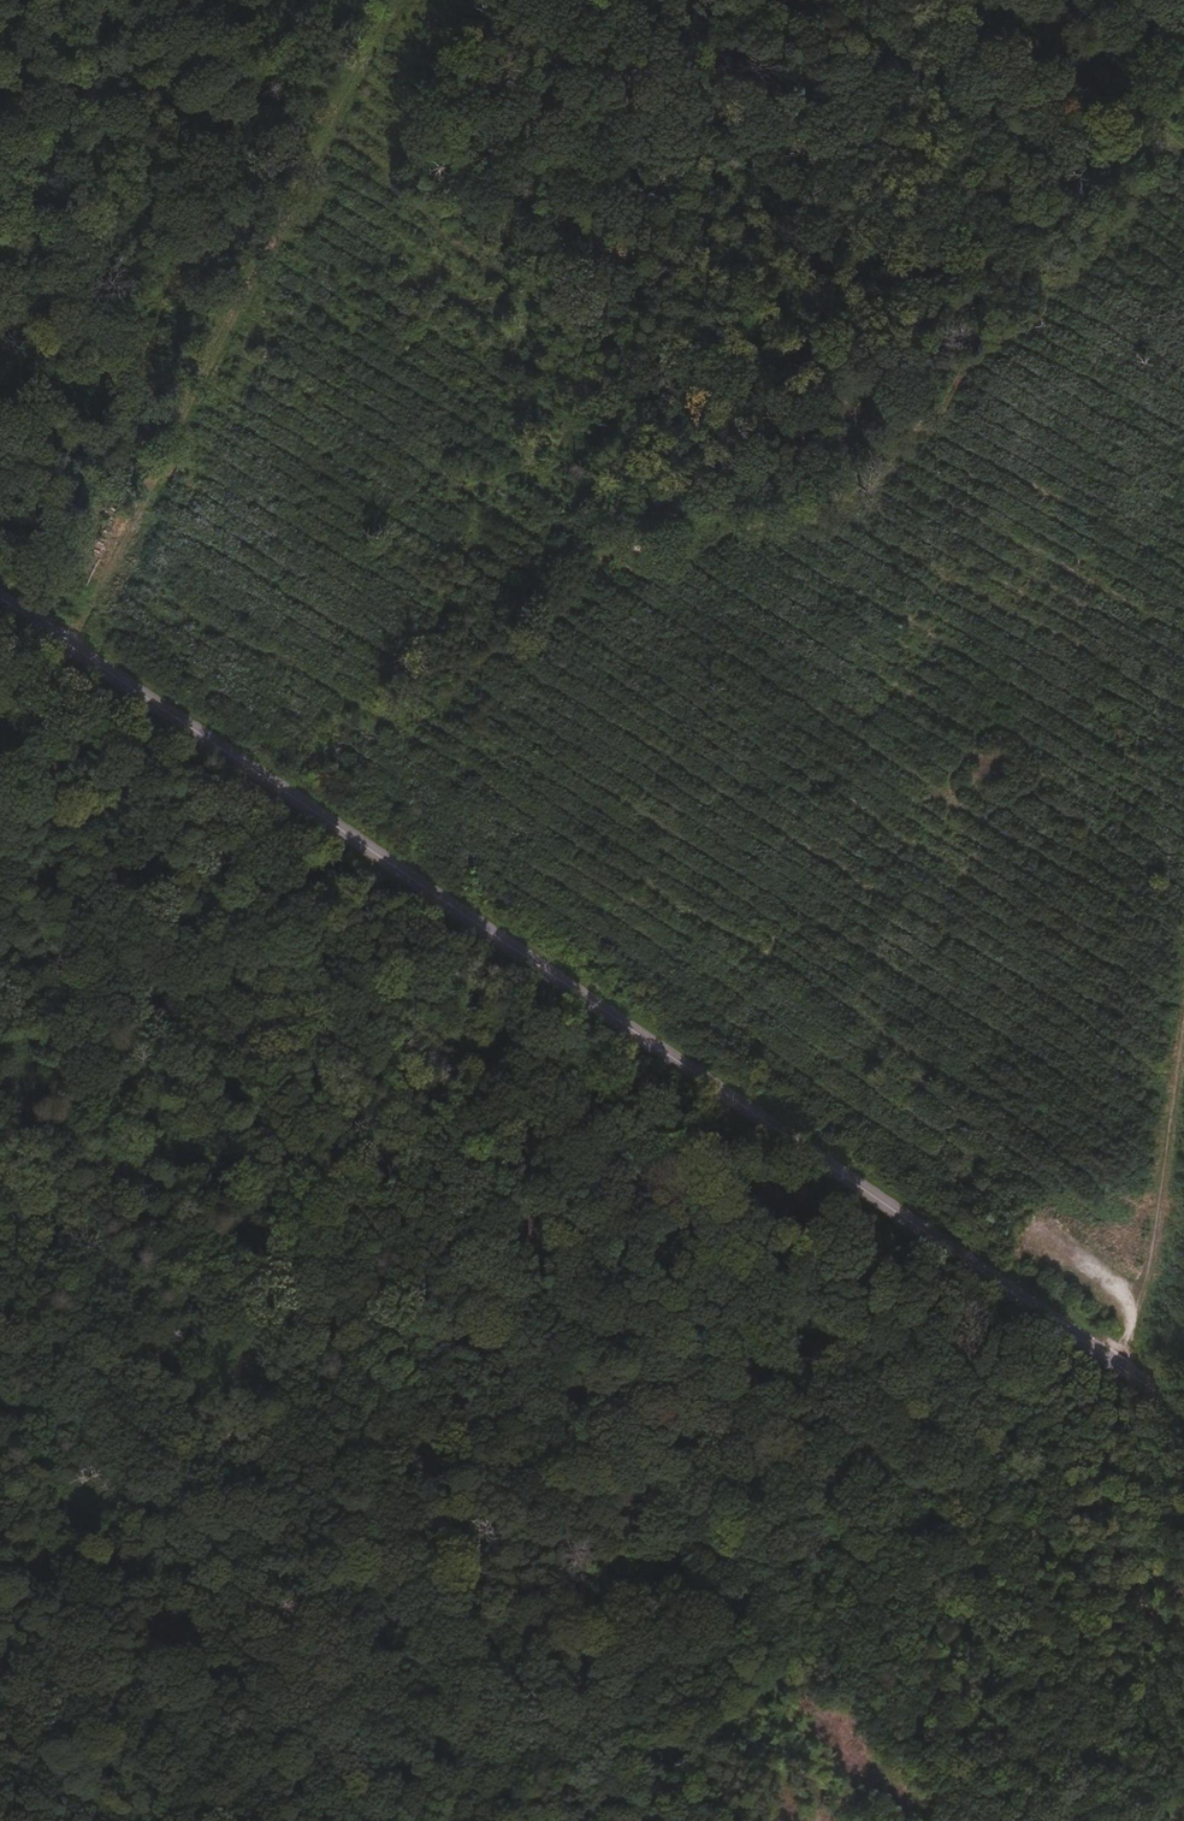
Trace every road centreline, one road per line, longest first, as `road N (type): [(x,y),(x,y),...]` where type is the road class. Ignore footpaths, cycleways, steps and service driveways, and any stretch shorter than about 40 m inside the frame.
road 1 (tertiary): [(0,596),(1183,1415)]
road 2 (track): [(77,649),(0,805)]

